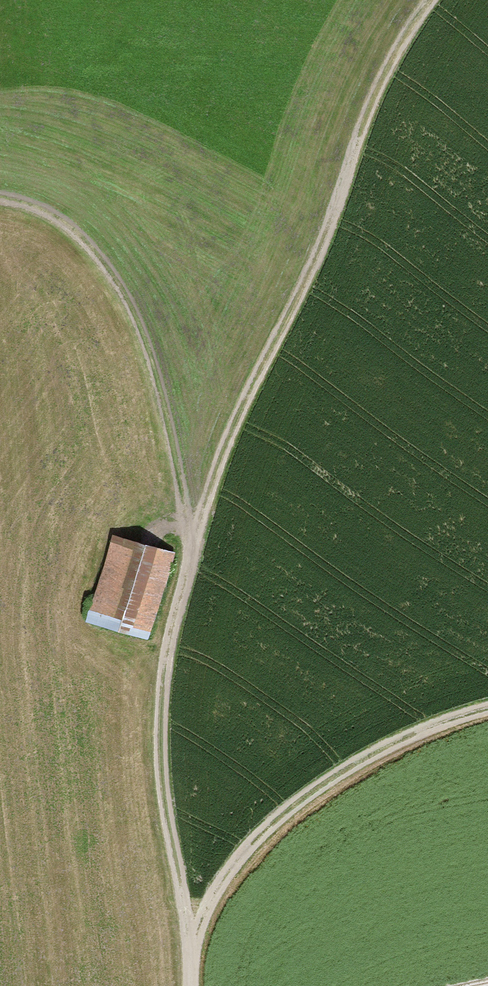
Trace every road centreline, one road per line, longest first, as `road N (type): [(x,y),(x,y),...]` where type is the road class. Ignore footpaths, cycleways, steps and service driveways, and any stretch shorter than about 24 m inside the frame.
road 1 (track): [(430,0),(376,92),(335,209),(226,447),(183,589),(163,678),(161,758),(190,934)]
road 2 (track): [(0,197),(76,231),(132,305),(174,446),(192,556)]
road 3 (track): [(487,711),(420,731),(327,779),(256,836),(190,934)]

